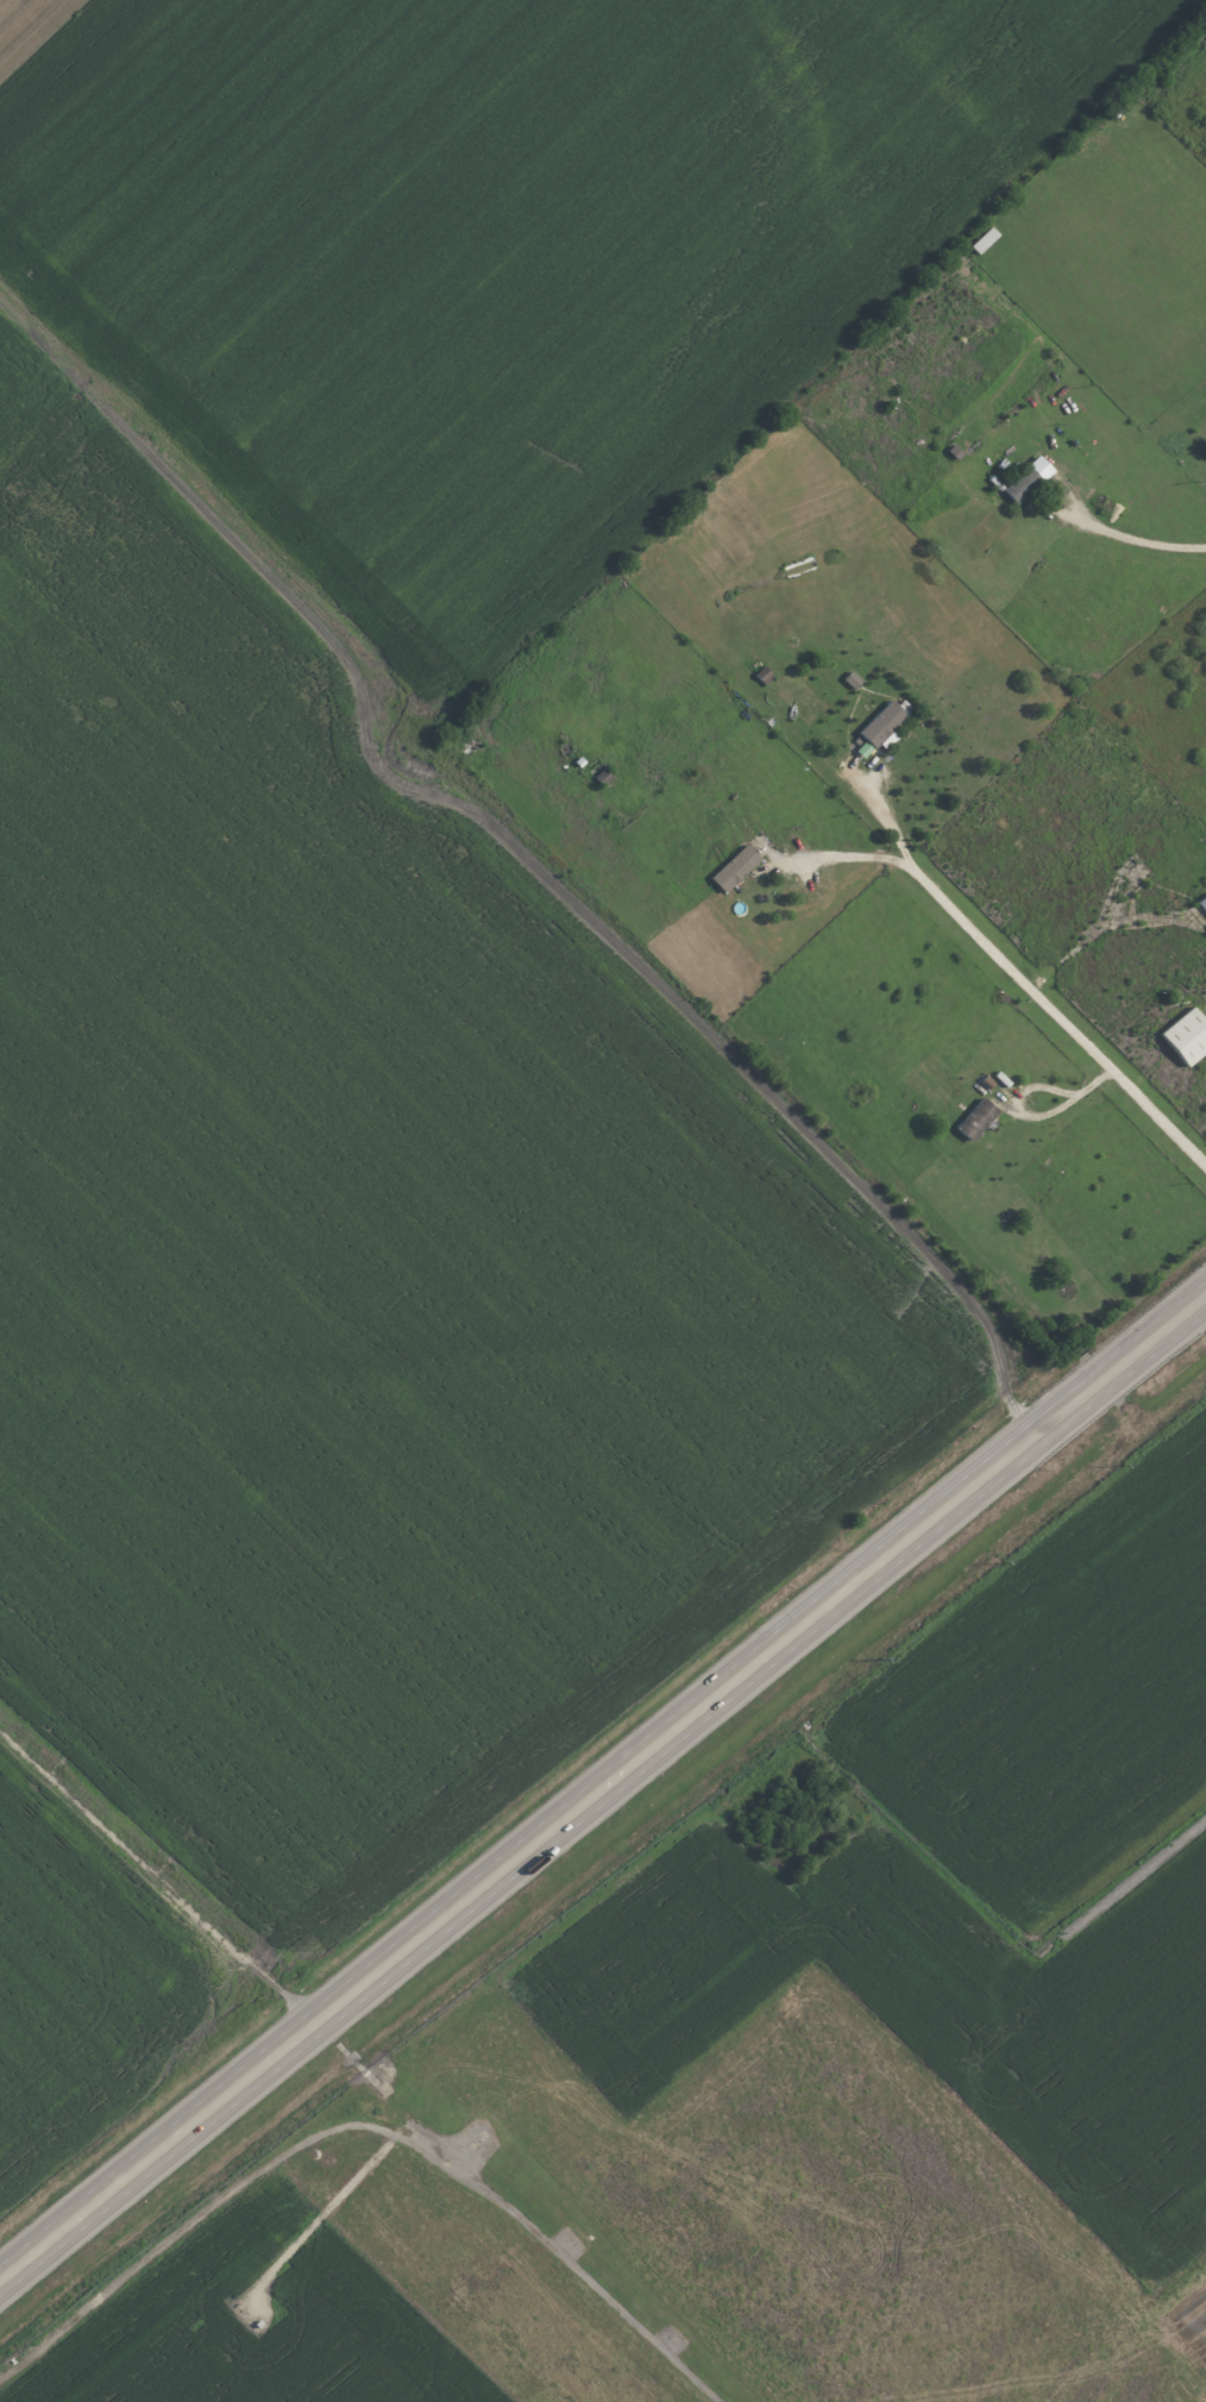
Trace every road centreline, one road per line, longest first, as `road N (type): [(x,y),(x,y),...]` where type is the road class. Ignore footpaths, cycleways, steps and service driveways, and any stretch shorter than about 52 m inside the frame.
road 1 (primary): [(0,2271),(1205,1287)]

